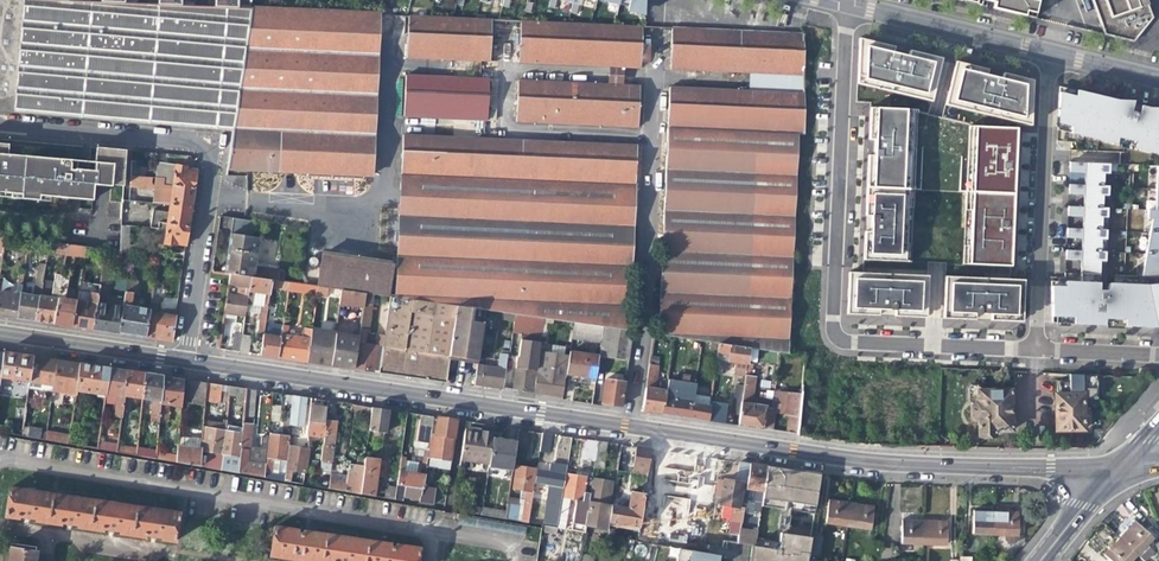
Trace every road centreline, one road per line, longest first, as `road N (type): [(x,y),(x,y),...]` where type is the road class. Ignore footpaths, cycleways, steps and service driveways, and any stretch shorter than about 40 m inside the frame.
road 1 (primary): [(628,426),(871,462),(1118,469)]
road 2 (primary): [(184,361),(628,426)]
road 3 (residential): [(0,124),(201,142),(211,162),(184,361)]
road 4 (residential): [(628,426),(652,271),(660,37)]
road 5 (residential): [(847,4),(834,319),(837,337),(854,343)]
road 6 (residential): [(1035,350),(1050,52)]
road 7 (residential): [(847,4),(1050,52)]
road 8 (primary): [(0,334),(184,361)]
road 9 (residential): [(1035,350),(854,343)]
road 10 (residential): [(1158,355),(1035,350)]
road 11 (residential): [(1041,560),(1118,469)]

